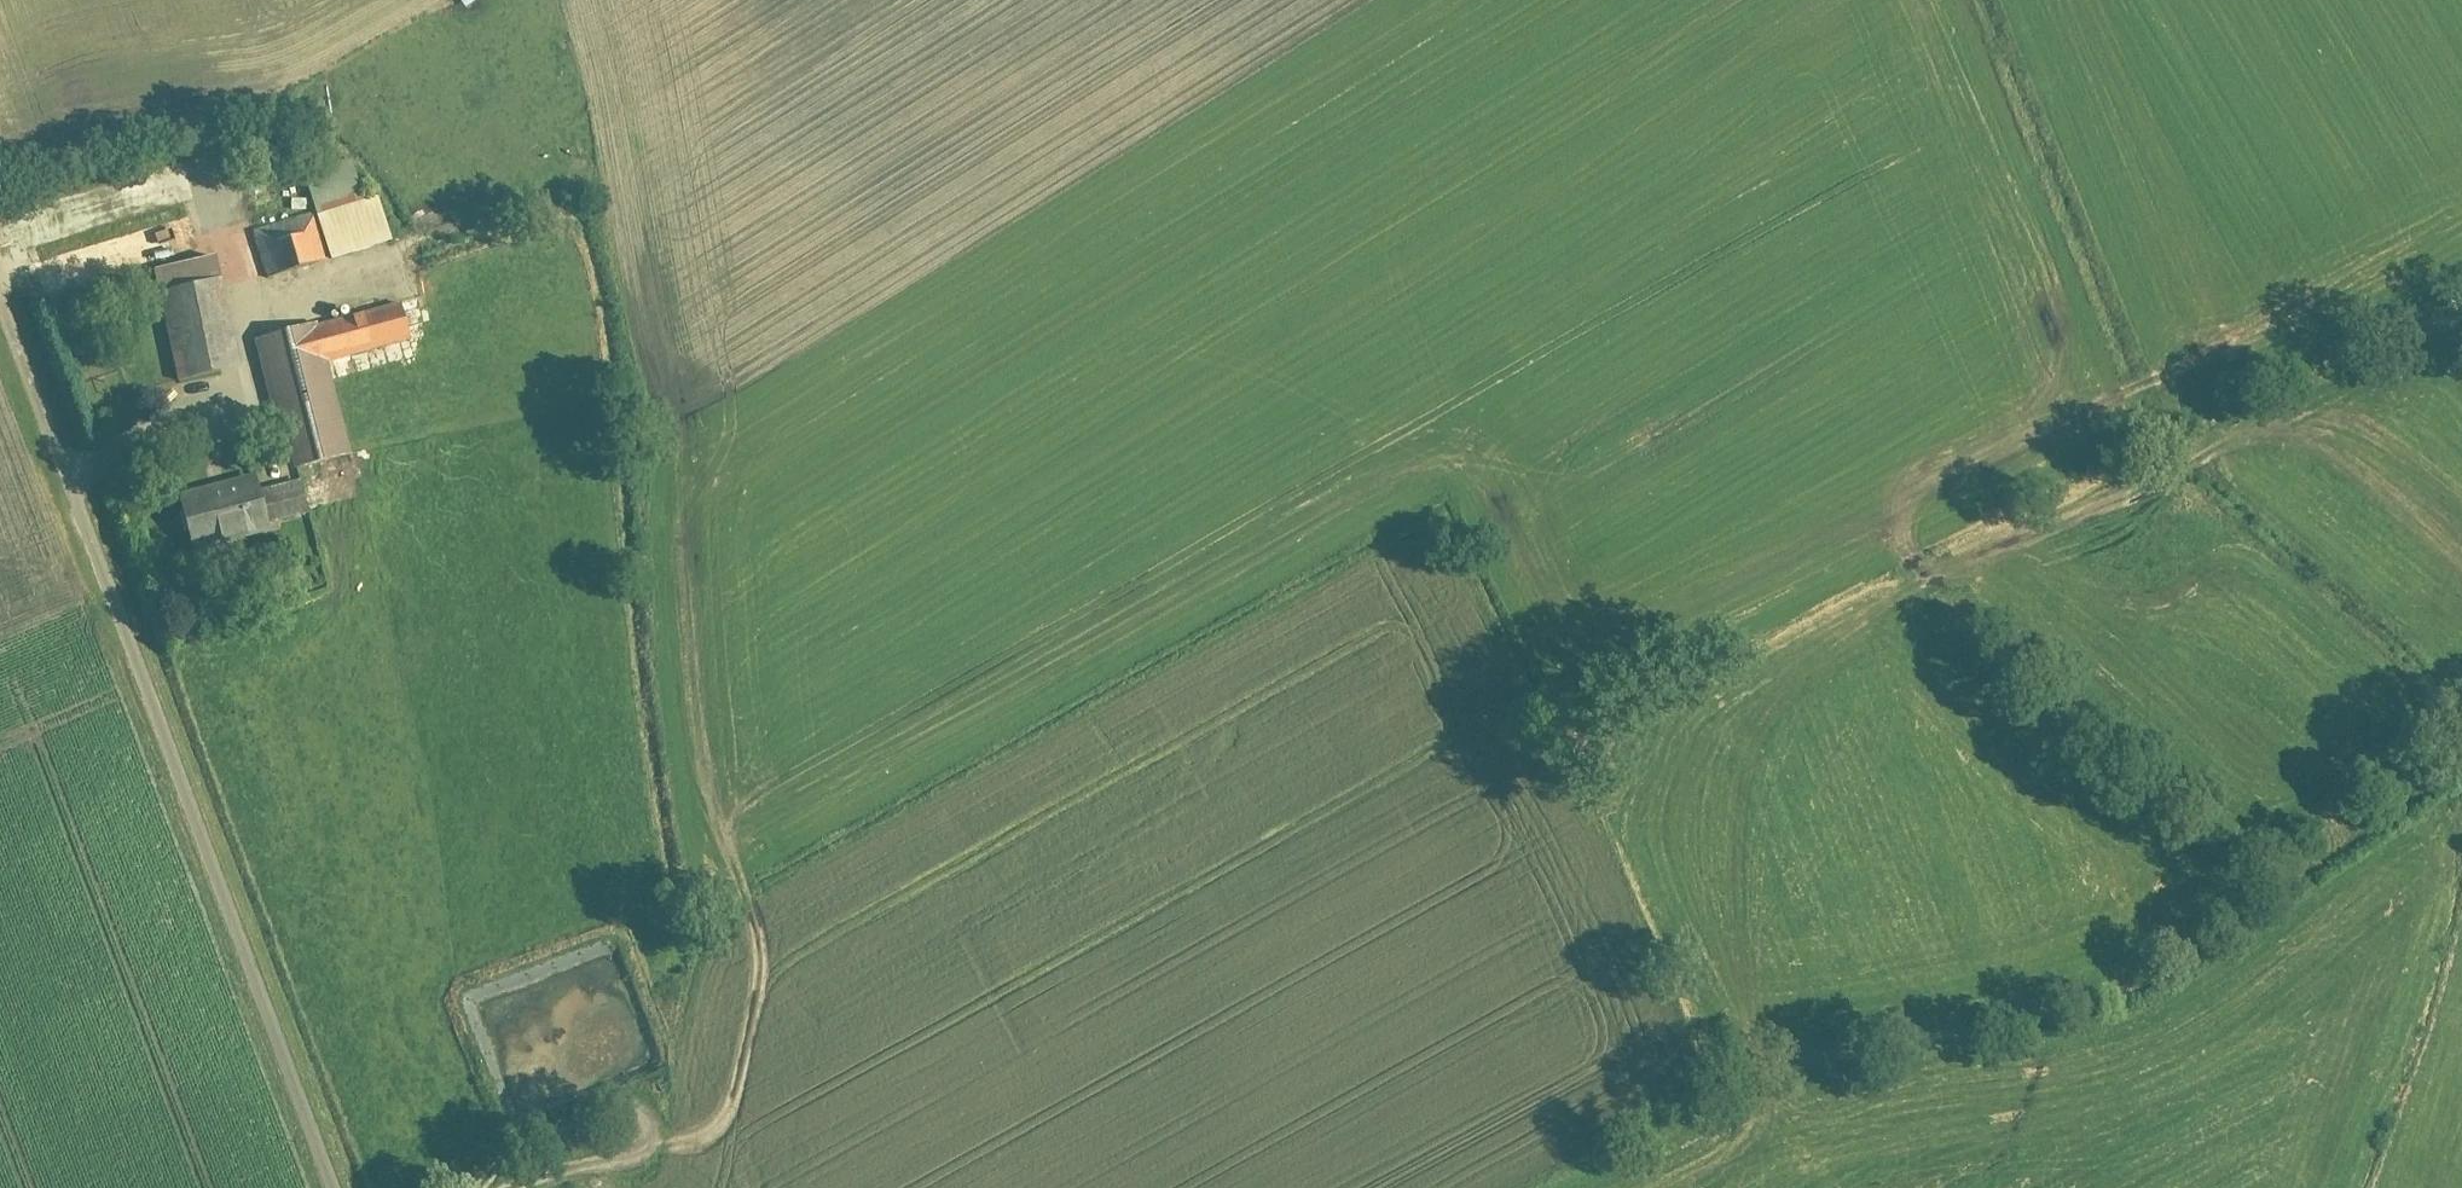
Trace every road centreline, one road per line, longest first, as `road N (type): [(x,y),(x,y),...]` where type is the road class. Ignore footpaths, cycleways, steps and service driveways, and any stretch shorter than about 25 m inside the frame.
road 1 (residential): [(339,1187),(20,332)]

